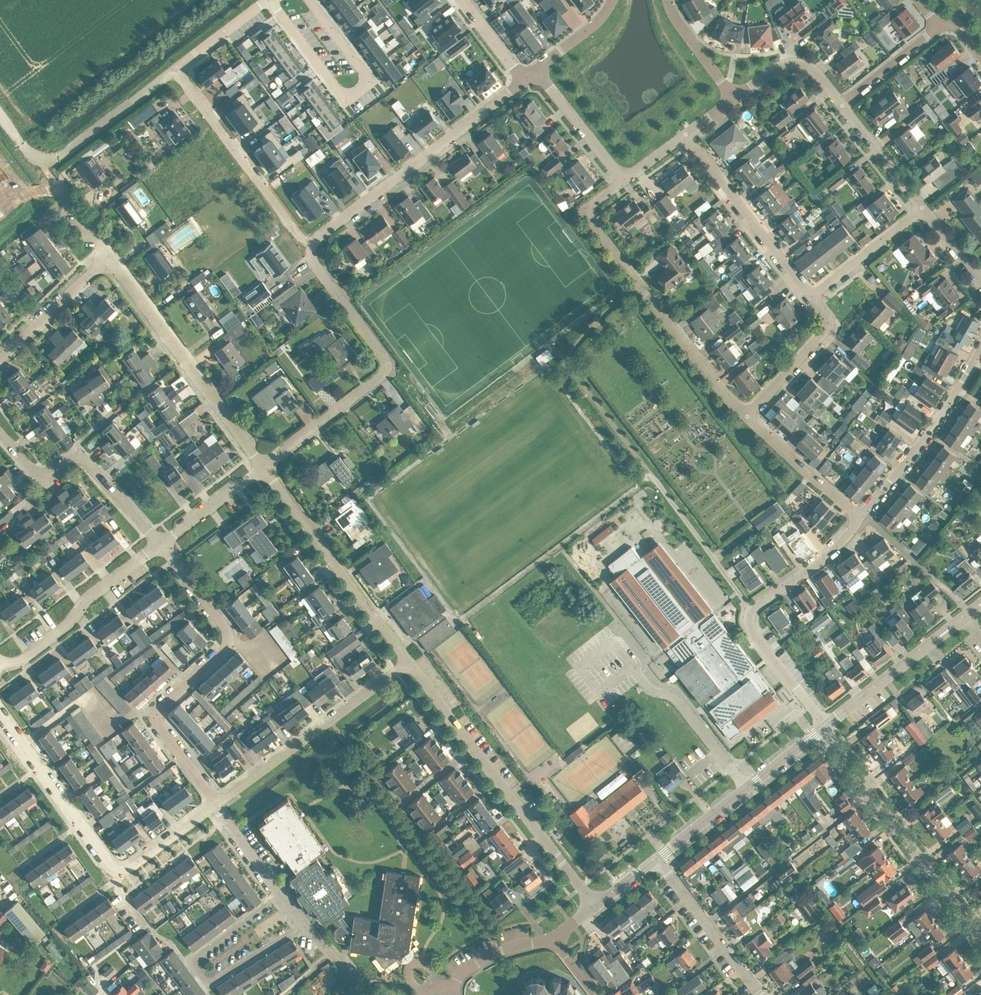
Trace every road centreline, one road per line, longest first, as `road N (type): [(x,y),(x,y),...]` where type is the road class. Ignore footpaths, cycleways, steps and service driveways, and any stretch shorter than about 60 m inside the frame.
road 1 (residential): [(215,805),(157,714),(227,646),(228,636),(160,546)]
road 2 (residential): [(746,417),(589,224),(587,208),(623,180)]
road 3 (unclassified): [(595,906),(410,662)]
road 4 (residential): [(263,466),(387,368),(314,262),(313,246)]
road 5 (residential): [(826,725),(748,620),(825,557),(858,514)]
road 6 (residential): [(313,246),(526,82)]
road 7 (residential): [(980,938),(823,728)]
road 8 (residential): [(263,466),(109,258)]
road 9 (residential): [(309,0),(370,78),(346,97),(270,0)]
road 10 (residential): [(281,894),(191,961),(208,984),(303,925)]
road 11 (unclassified): [(410,662),(263,466)]
road 12 (residential): [(215,805),(410,662)]
road 13 (residential): [(175,70),(313,246)]
road 14 (residential): [(160,546),(84,458),(36,472),(0,433)]
road 15 (unclassified): [(657,857),(823,728)]
road 16 (residential): [(814,296),(685,134)]
road 17 (residential): [(858,514),(920,444),(980,349)]
road 18 (residential): [(2,666),(24,660),(82,602),(160,546)]
road 19 (residential): [(120,868),(0,709)]
road 20 (residential): [(20,144),(57,157),(175,70)]
road 21 (unclassified): [(826,725),(965,616)]
road 22 (residential): [(761,994),(657,857)]
road 23 (residential): [(746,417),(827,328),(814,296)]
road 24 (residential): [(858,514),(746,417)]
road 25 (residential): [(814,296),(921,209)]
road 26 (residential): [(538,73),(623,180)]
road 27 (residential): [(735,97),(792,63),(813,70),(842,104)]
road 28 (residential): [(842,104),(921,209)]
road 29 (residential): [(160,546),(263,466)]
road 30 (residential): [(939,28),(842,104)]
road 31 (unclassified): [(452,991),(476,962),(555,940)]

